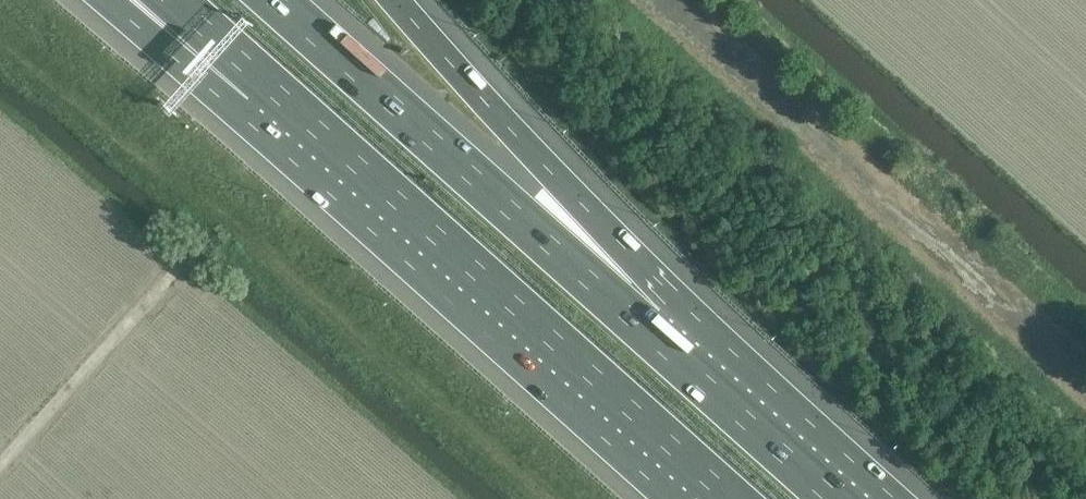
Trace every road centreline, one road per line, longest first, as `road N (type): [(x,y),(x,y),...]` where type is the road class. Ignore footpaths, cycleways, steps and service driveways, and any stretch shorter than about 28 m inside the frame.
road 1 (motorway): [(253,92),(712,498)]
road 2 (motorway): [(644,315),(277,0)]
road 3 (motorway): [(644,315),(396,0)]
road 4 (motorway): [(851,498),(644,315)]
road 5 (motorway): [(133,0),(253,92)]
road 6 (motorway): [(156,0),(253,92)]

